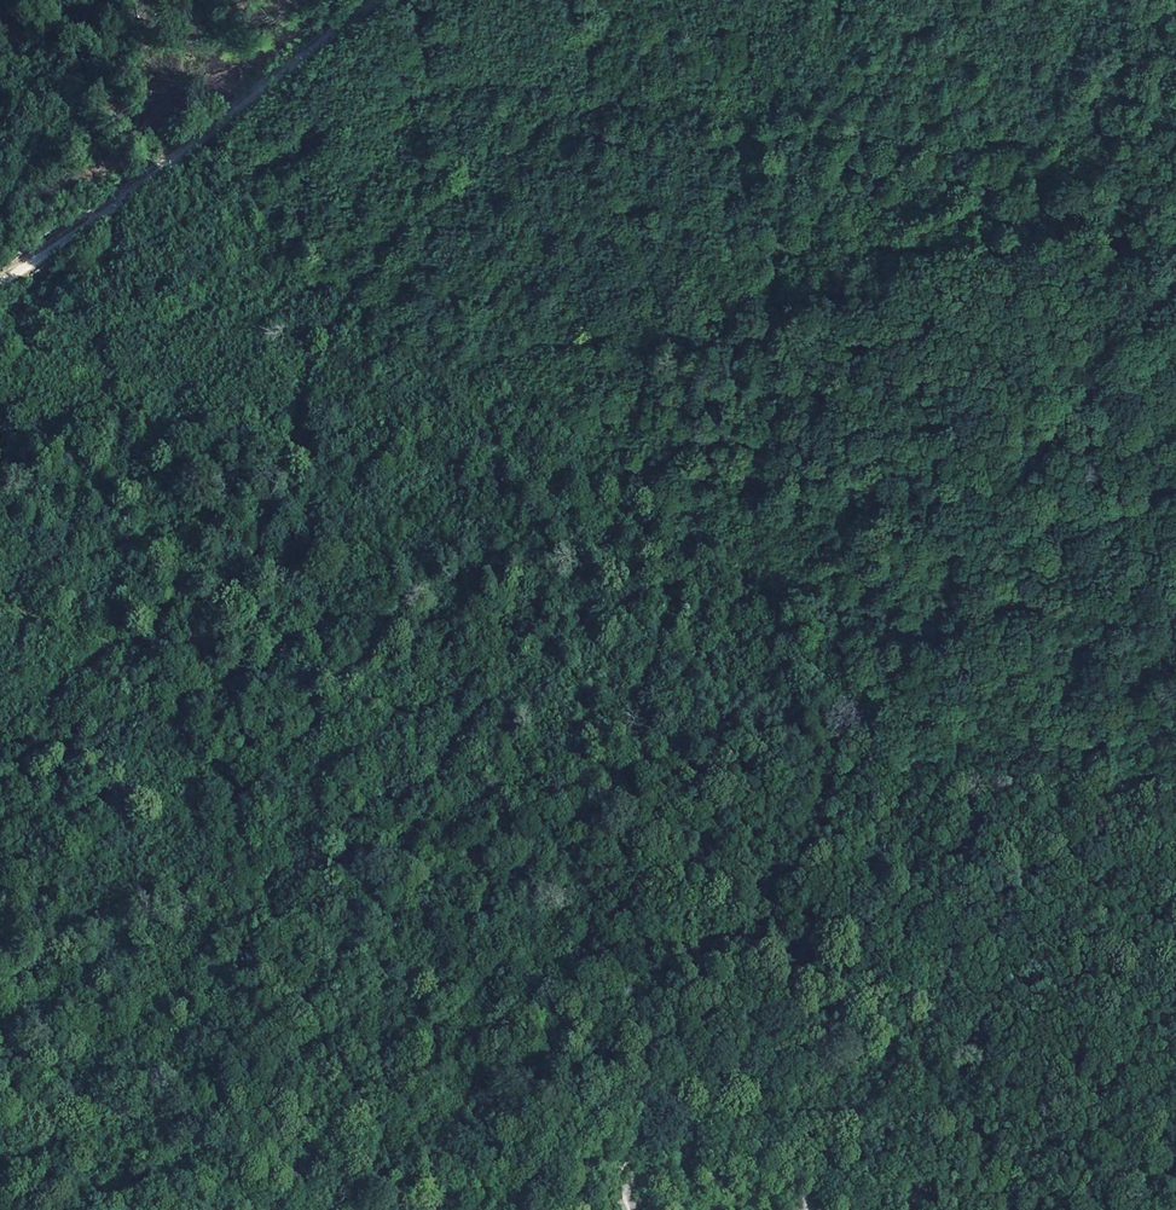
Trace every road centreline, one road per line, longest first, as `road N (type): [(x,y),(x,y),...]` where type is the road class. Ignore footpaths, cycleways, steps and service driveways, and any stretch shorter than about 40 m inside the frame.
road 1 (track): [(0,285),(179,161),(377,0)]

